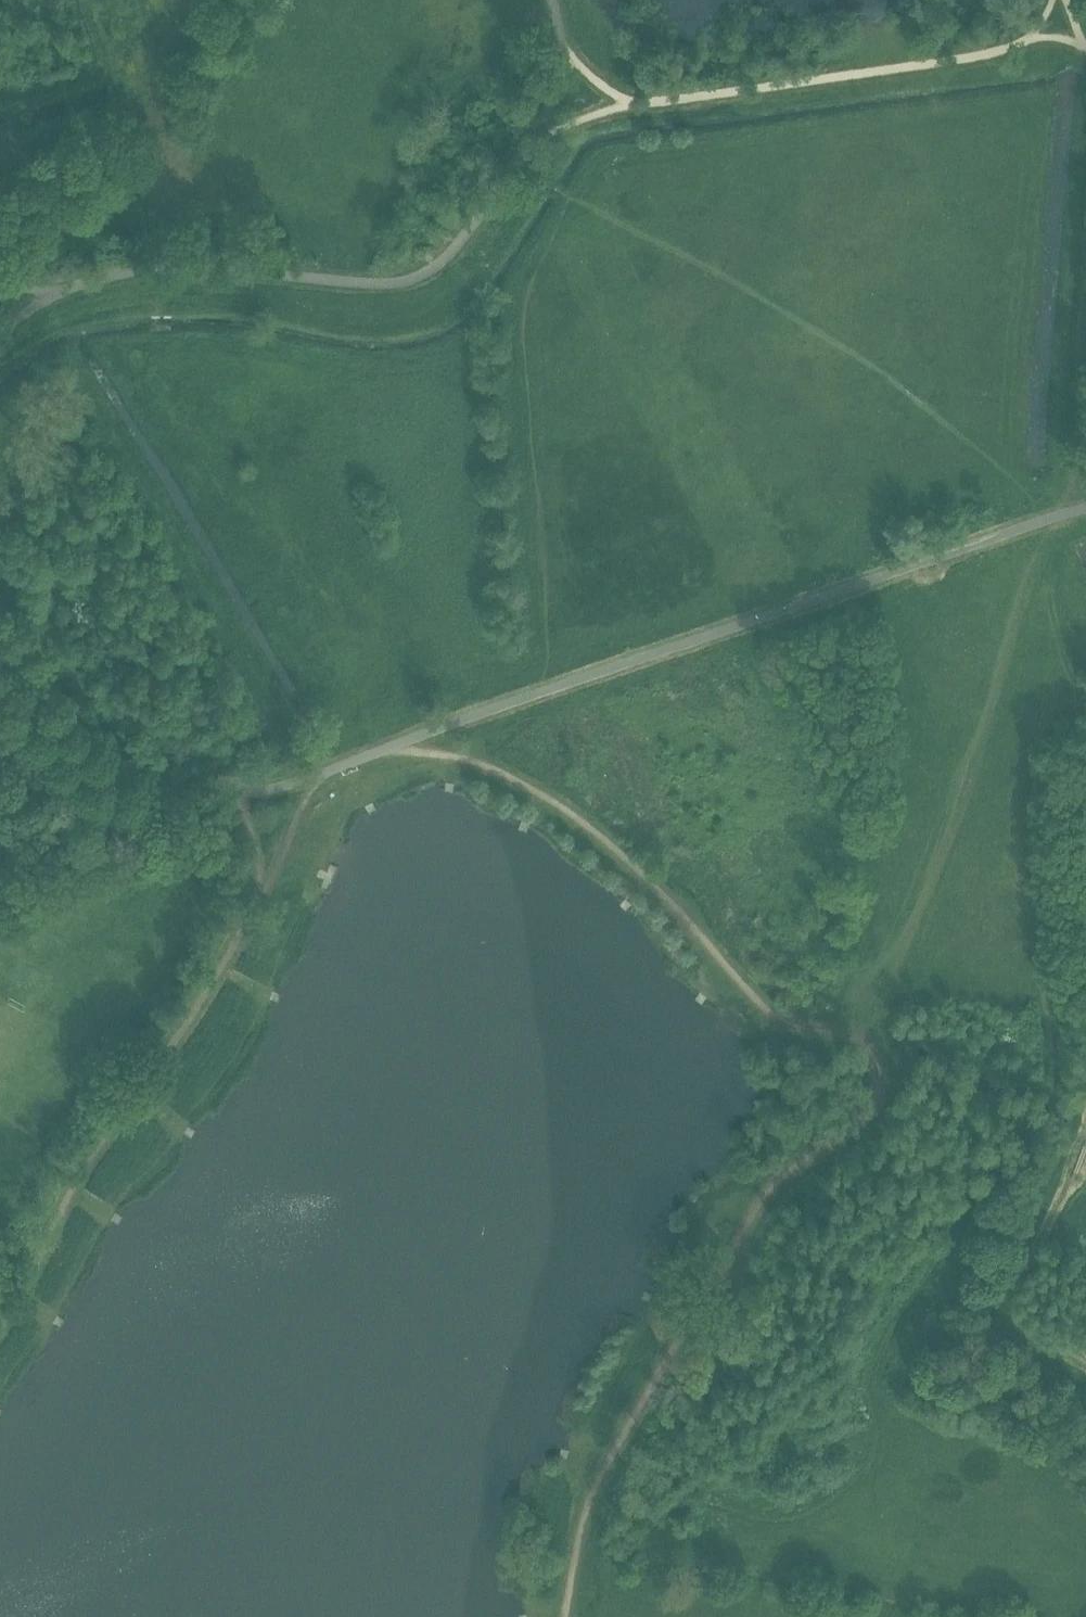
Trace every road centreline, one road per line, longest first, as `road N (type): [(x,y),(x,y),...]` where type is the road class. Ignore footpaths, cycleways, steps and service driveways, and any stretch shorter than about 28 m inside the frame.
road 1 (unclassified): [(315,775),(144,816),(52,792),(0,720)]

